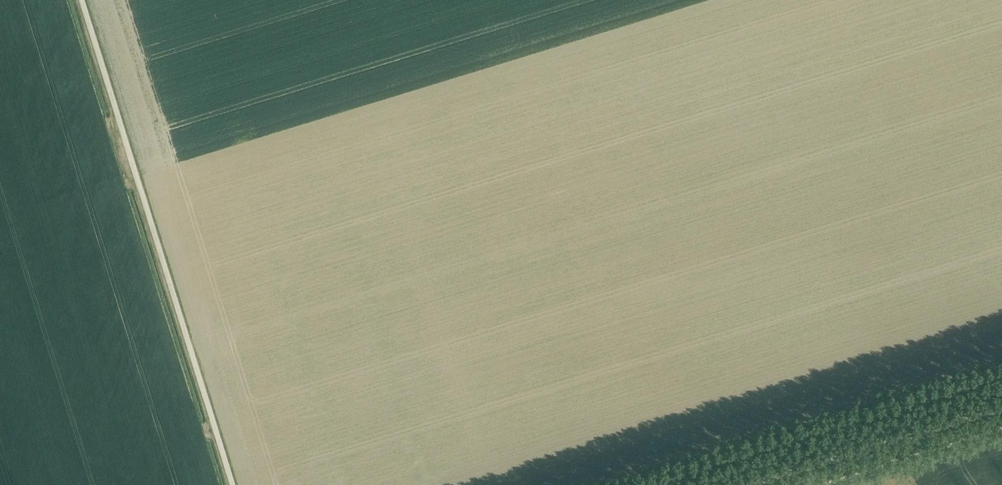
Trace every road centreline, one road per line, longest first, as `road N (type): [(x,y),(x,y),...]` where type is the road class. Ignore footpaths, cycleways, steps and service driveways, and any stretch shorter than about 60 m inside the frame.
road 1 (unclassified): [(231,484),(81,0)]
road 2 (unclassified): [(1001,408),(755,484)]

